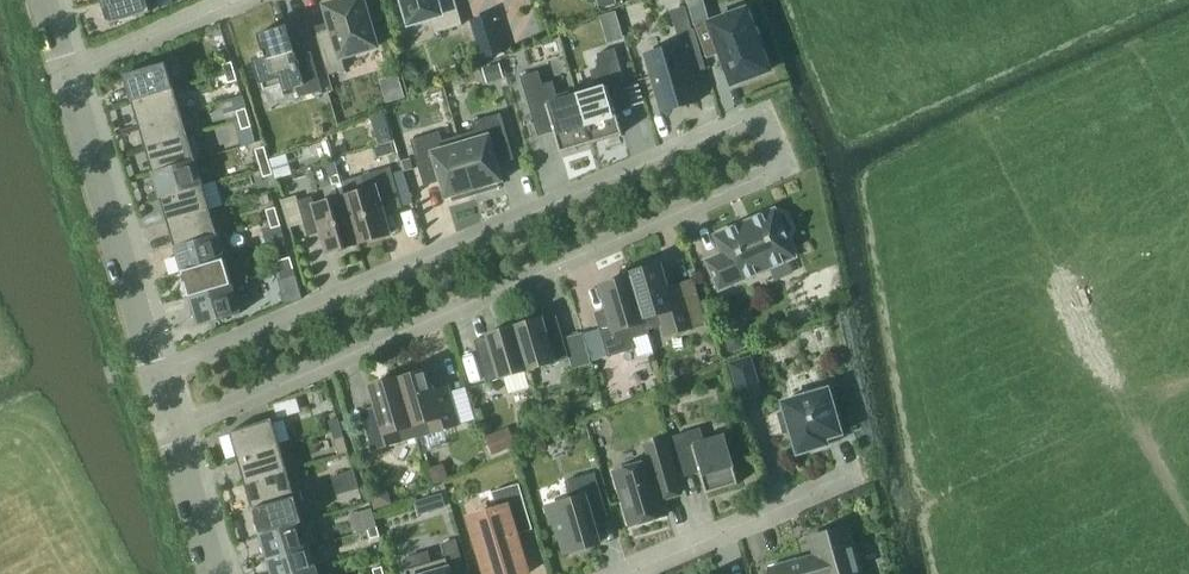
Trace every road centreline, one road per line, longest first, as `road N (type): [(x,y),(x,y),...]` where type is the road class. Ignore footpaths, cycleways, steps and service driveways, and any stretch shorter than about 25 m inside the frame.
road 1 (residential): [(171,433),(783,169),(759,118),(155,379)]
road 2 (unclassified): [(155,379),(66,78)]
road 3 (residential): [(628,573),(852,477)]
road 4 (residential): [(66,78),(245,0)]
road 5 (unclassified): [(213,573),(171,433)]

